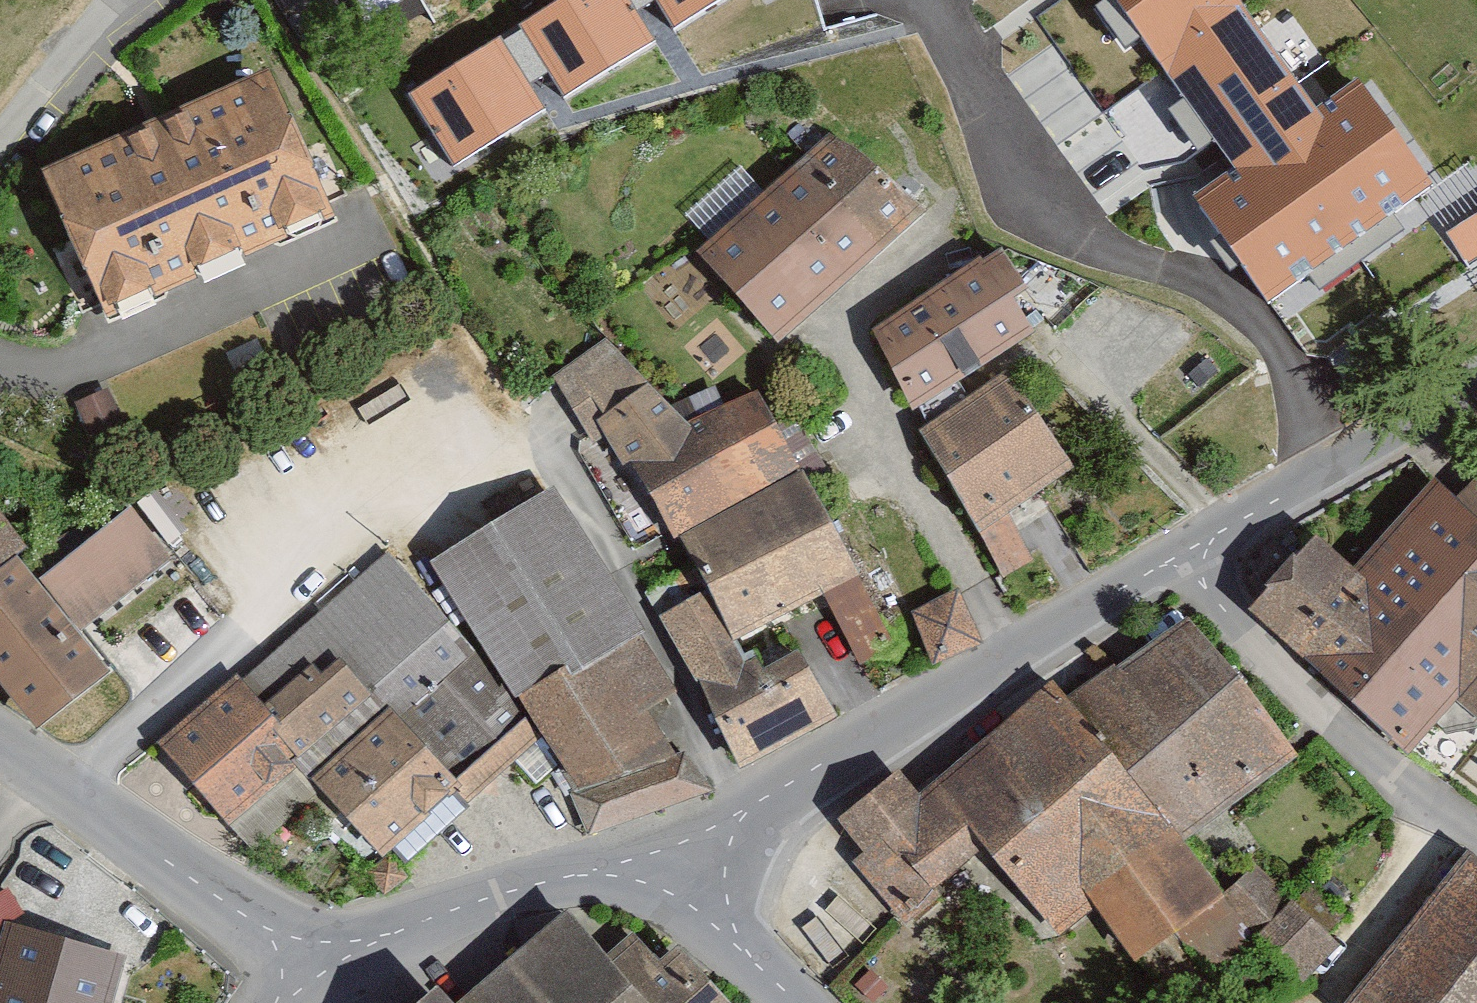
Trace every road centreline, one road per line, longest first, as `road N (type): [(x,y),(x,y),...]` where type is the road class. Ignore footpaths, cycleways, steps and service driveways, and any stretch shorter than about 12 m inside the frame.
road 1 (residential): [(750,811),(550,460),(528,447),(487,445),(429,461),(368,503),(66,797)]
road 2 (residential): [(1174,558),(750,811)]
road 3 (residential): [(1174,558),(1382,768),(1476,834)]
road 4 (residential): [(684,870),(577,873),(310,961)]
road 5 (residential): [(1476,389),(1174,558)]
road 6 (residential): [(310,961),(66,797)]
road 7 (residential): [(0,142),(121,0)]
road 8 (residential): [(684,870),(805,1002)]

